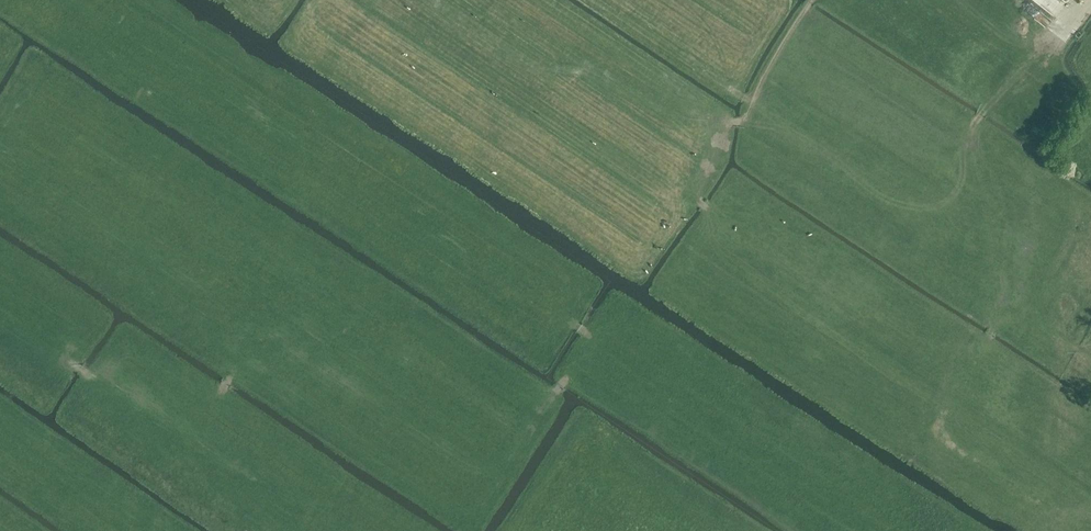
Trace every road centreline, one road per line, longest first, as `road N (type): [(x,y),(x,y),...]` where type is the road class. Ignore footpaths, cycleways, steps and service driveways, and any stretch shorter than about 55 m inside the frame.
road 1 (track): [(811,0),(745,121),(719,119)]

